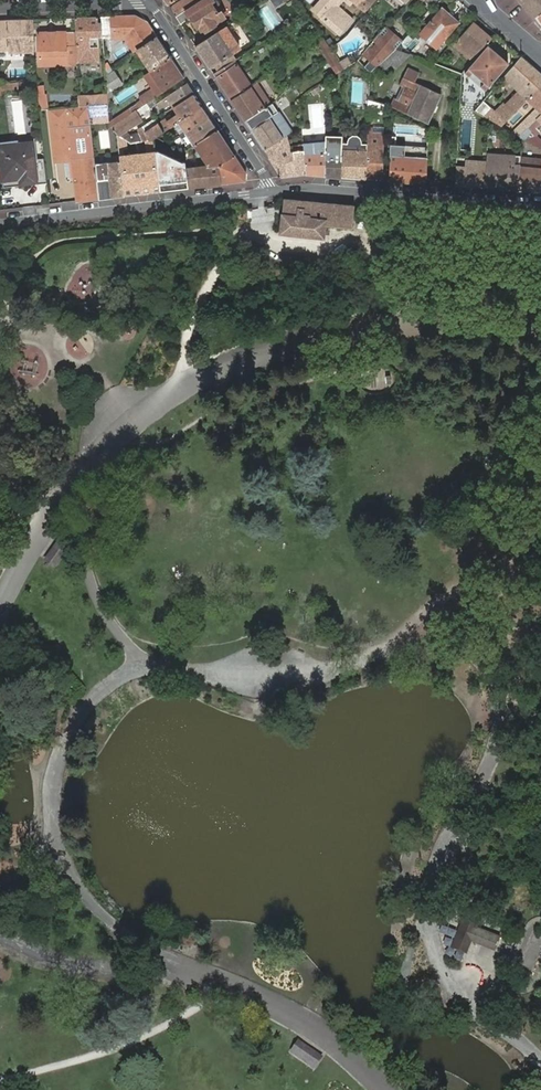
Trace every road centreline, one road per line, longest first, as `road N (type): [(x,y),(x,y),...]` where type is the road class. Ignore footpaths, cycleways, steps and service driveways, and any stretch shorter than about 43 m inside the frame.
road 1 (residential): [(0,220),(270,192)]
road 2 (residential): [(270,192),(540,206)]
road 3 (residential): [(270,192),(148,0)]
road 4 (residential): [(120,0),(0,4)]

